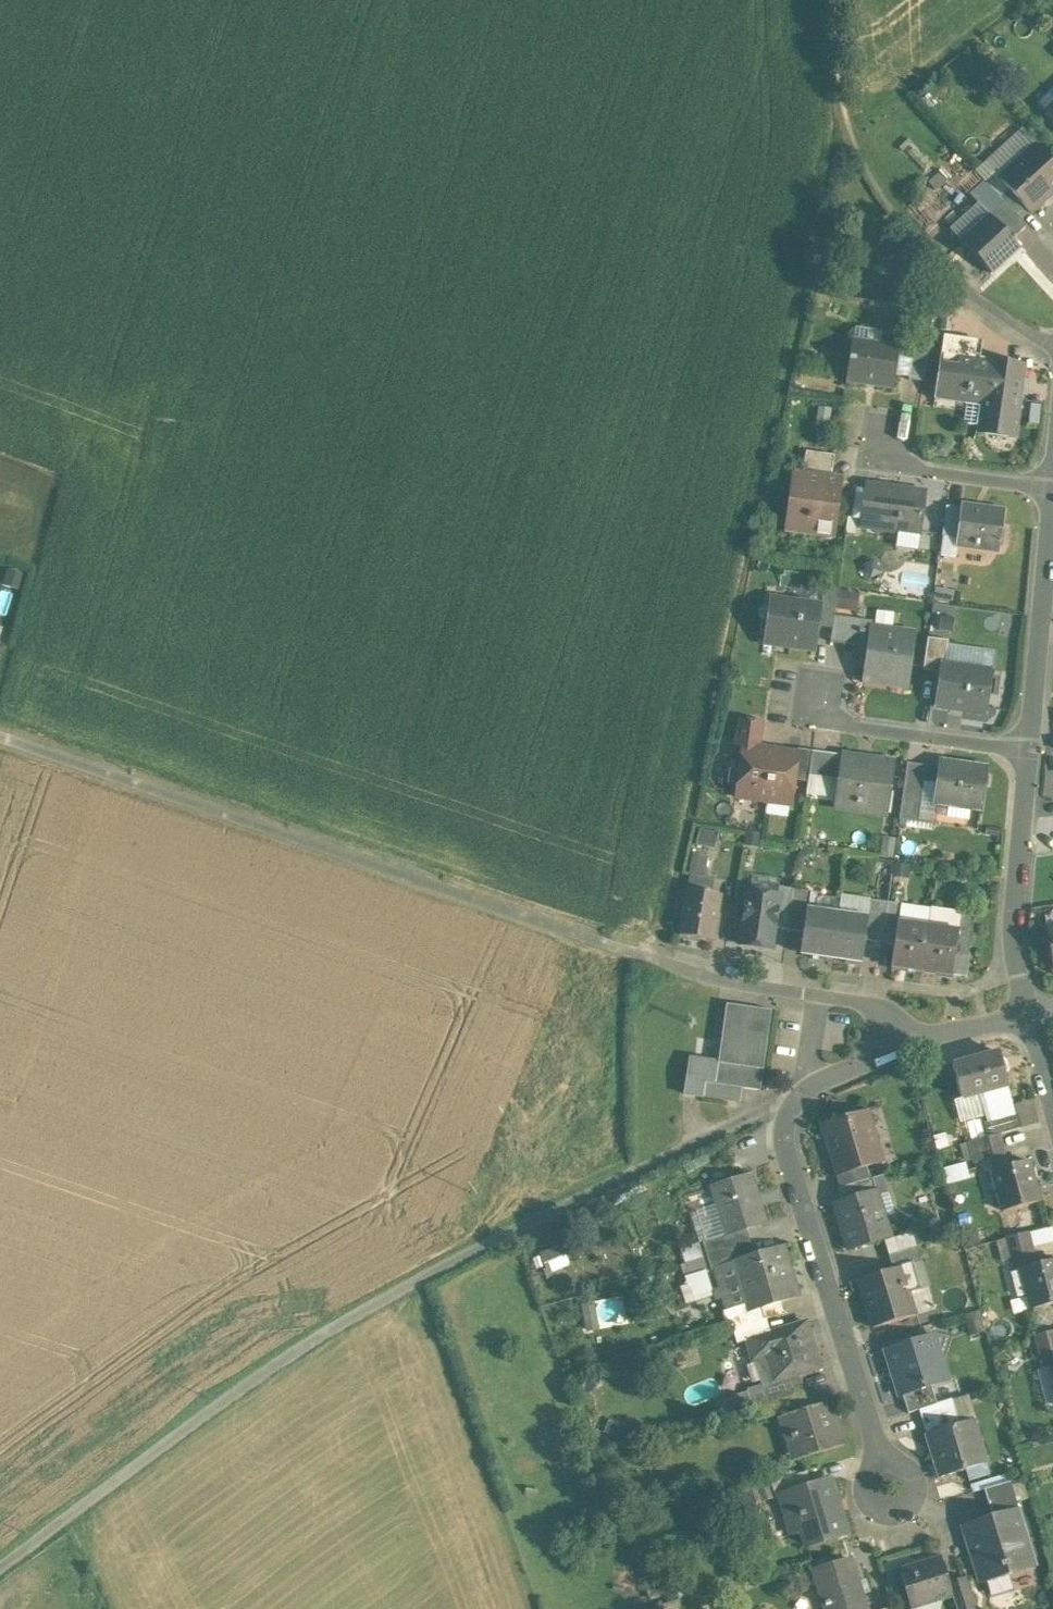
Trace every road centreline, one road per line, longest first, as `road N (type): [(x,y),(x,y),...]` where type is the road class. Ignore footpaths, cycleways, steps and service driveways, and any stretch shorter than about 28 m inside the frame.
road 1 (track): [(809,1088),(476,1245),(266,1369),(0,1573)]
road 2 (residential): [(958,1021),(826,1077),(791,1112),(793,1166),(897,1507)]
road 3 (residential): [(1052,513),(1011,942),(1026,1013)]
road 4 (residential): [(958,1021),(826,991)]

